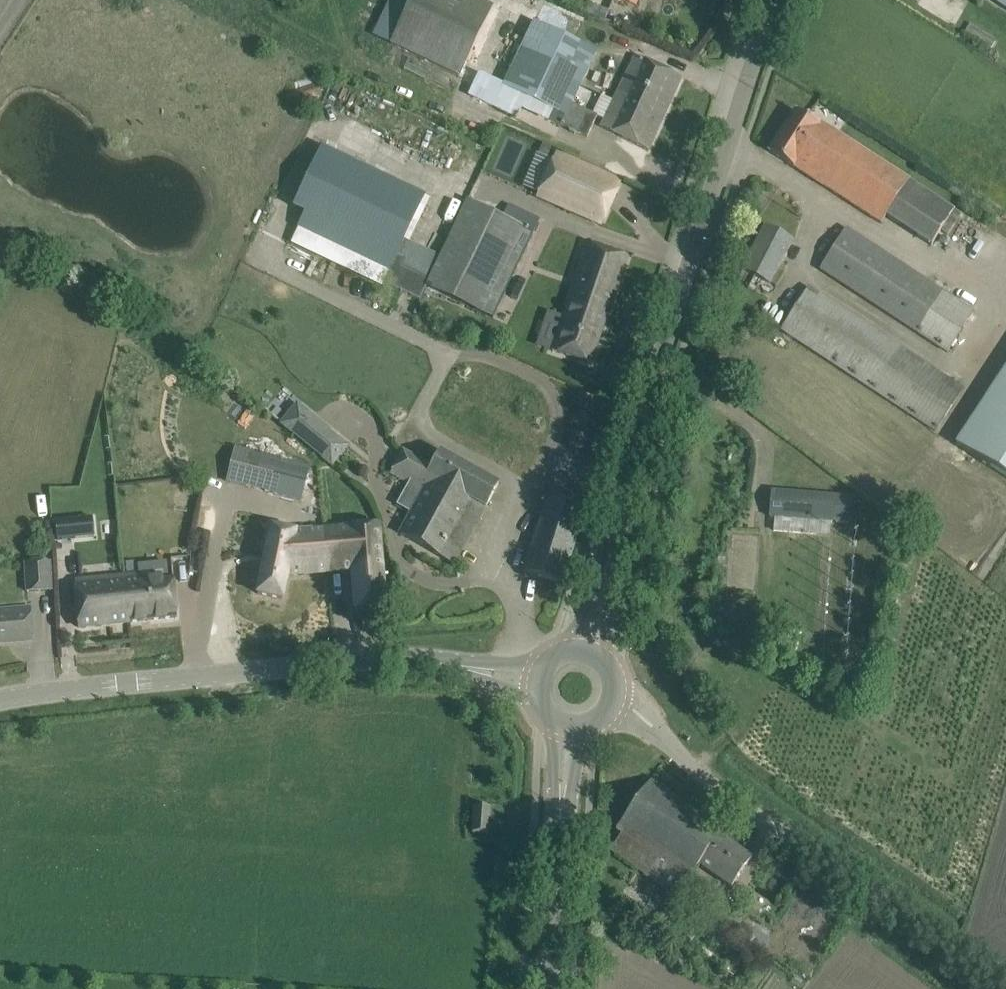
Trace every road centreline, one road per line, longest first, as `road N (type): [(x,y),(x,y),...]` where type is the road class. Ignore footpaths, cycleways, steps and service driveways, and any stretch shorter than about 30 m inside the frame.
road 1 (tertiary): [(585,649),(653,385),(772,0)]
road 2 (unclassified): [(0,700),(349,660),(419,659),(535,682)]
road 3 (unclassified): [(1005,982),(689,766),(634,709),(612,700)]
road 4 (tertiary): [(548,988),(566,725)]

